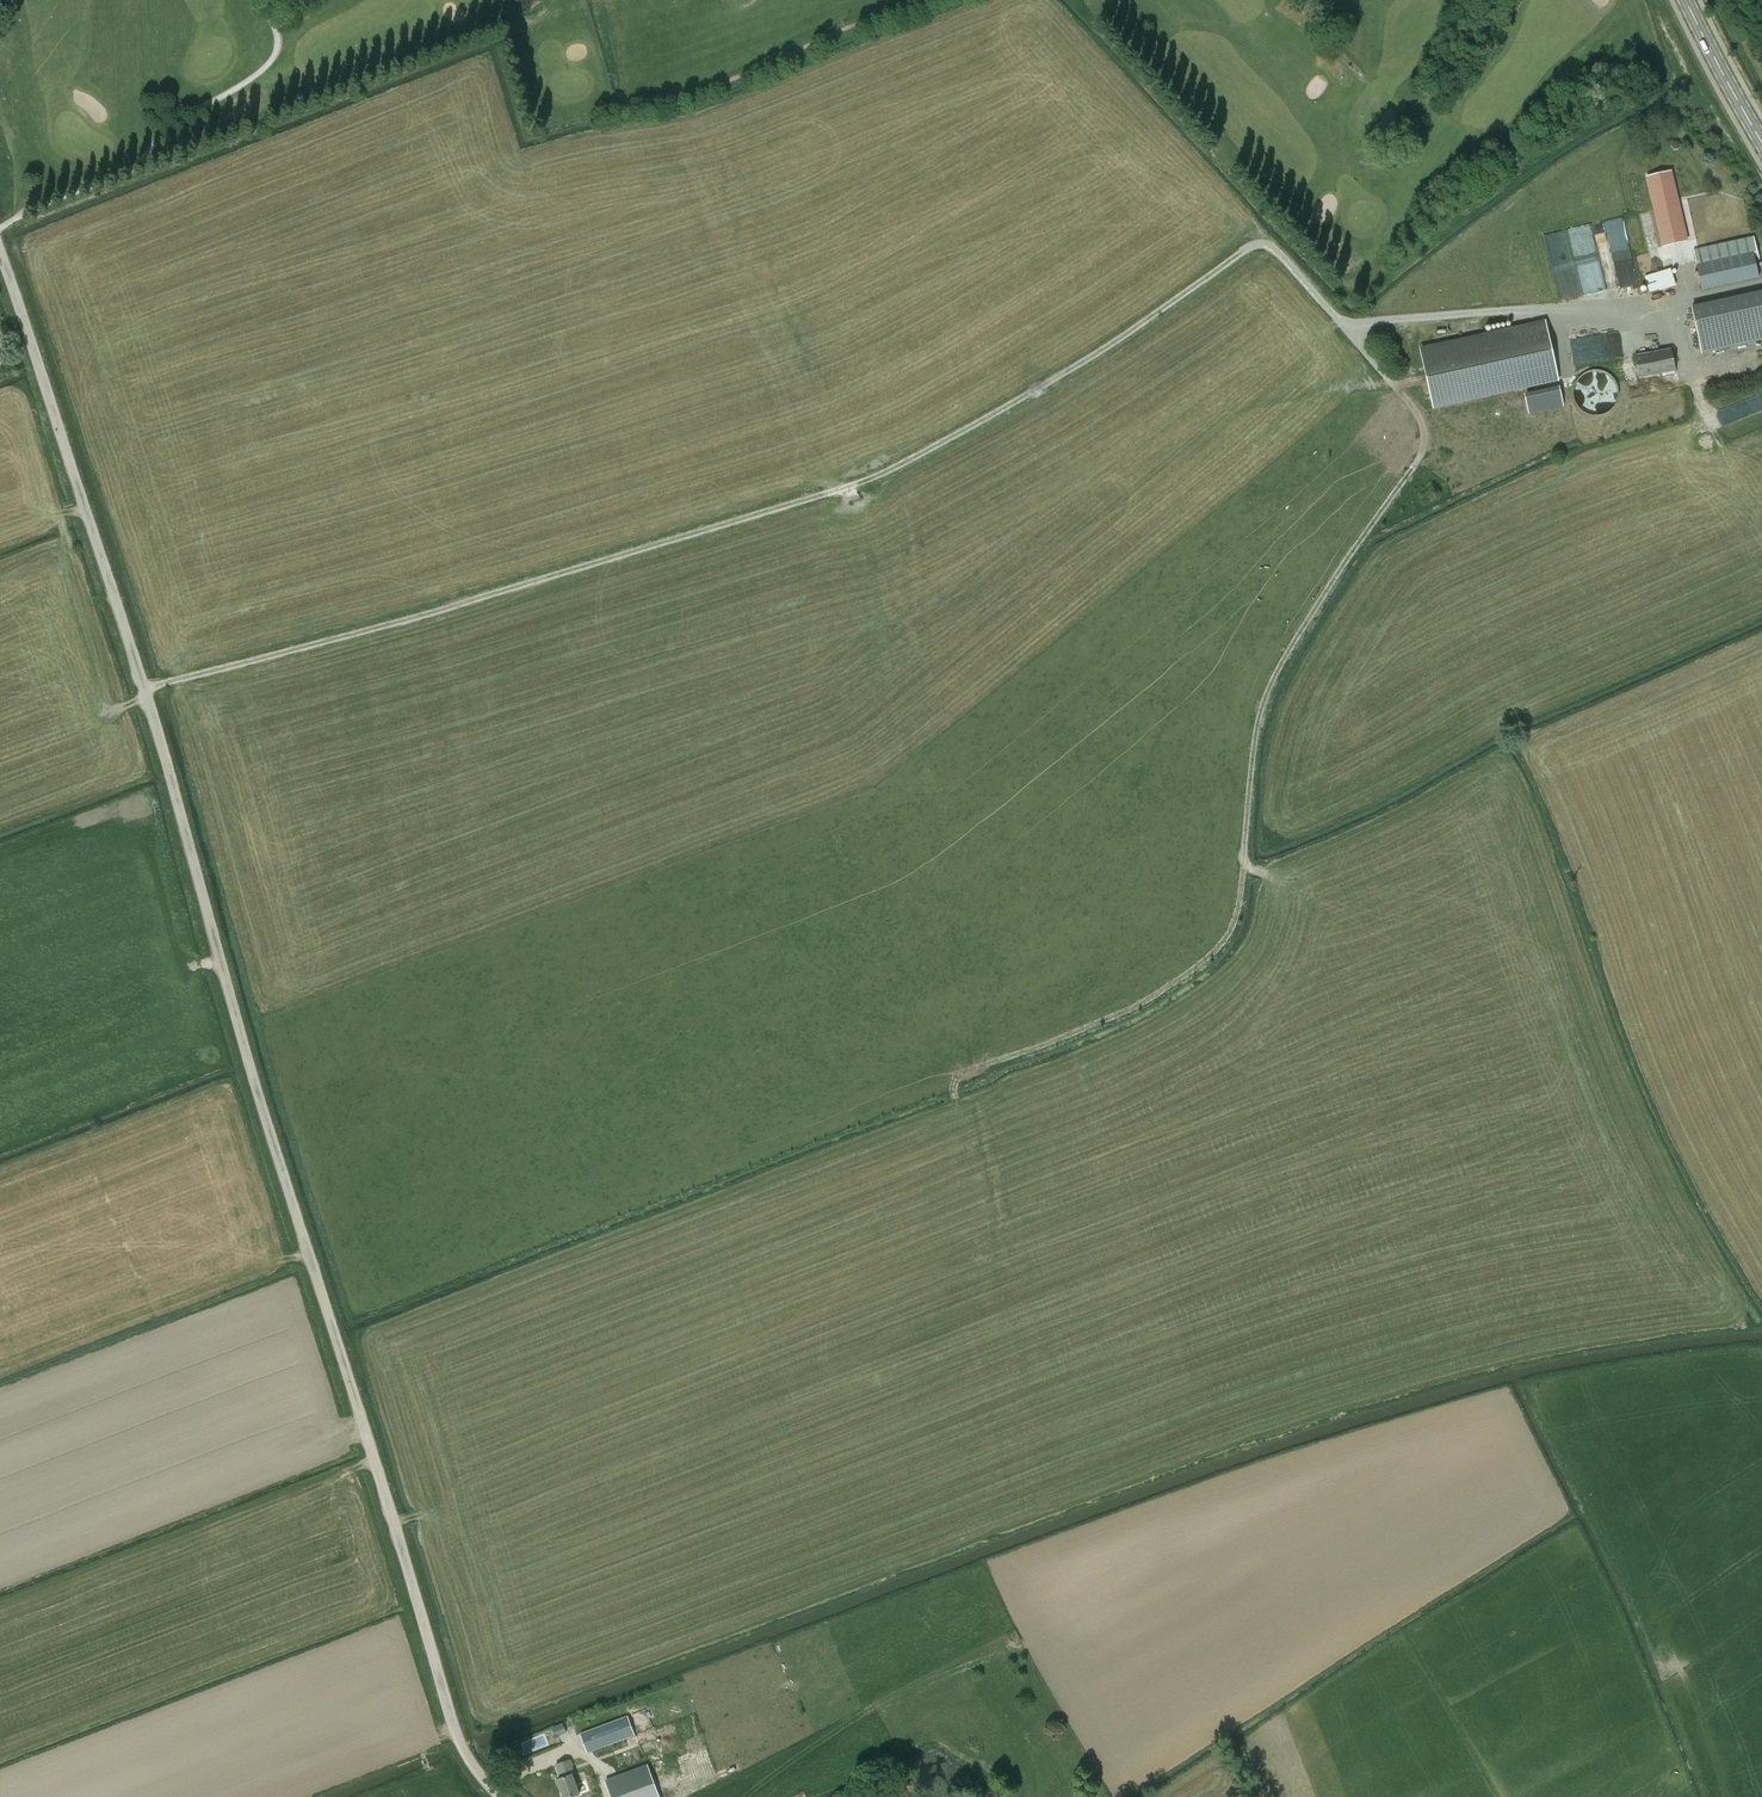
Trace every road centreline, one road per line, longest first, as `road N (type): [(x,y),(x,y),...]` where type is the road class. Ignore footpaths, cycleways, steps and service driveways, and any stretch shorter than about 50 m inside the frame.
road 1 (unclassified): [(501,1796),(468,1760),(451,1719),(251,1073),(150,708),(0,253)]
road 2 (tertiary): [(1761,142),(1686,0)]

